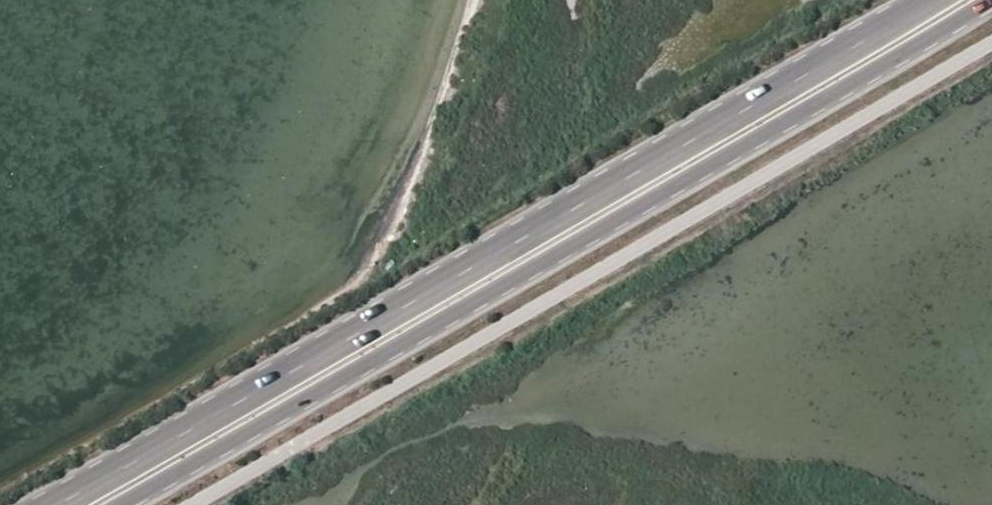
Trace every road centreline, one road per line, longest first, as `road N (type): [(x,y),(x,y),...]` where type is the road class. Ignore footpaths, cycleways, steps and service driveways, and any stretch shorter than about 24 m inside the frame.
road 1 (primary): [(929,0),(46,504)]
road 2 (primary): [(115,504),(979,0)]

